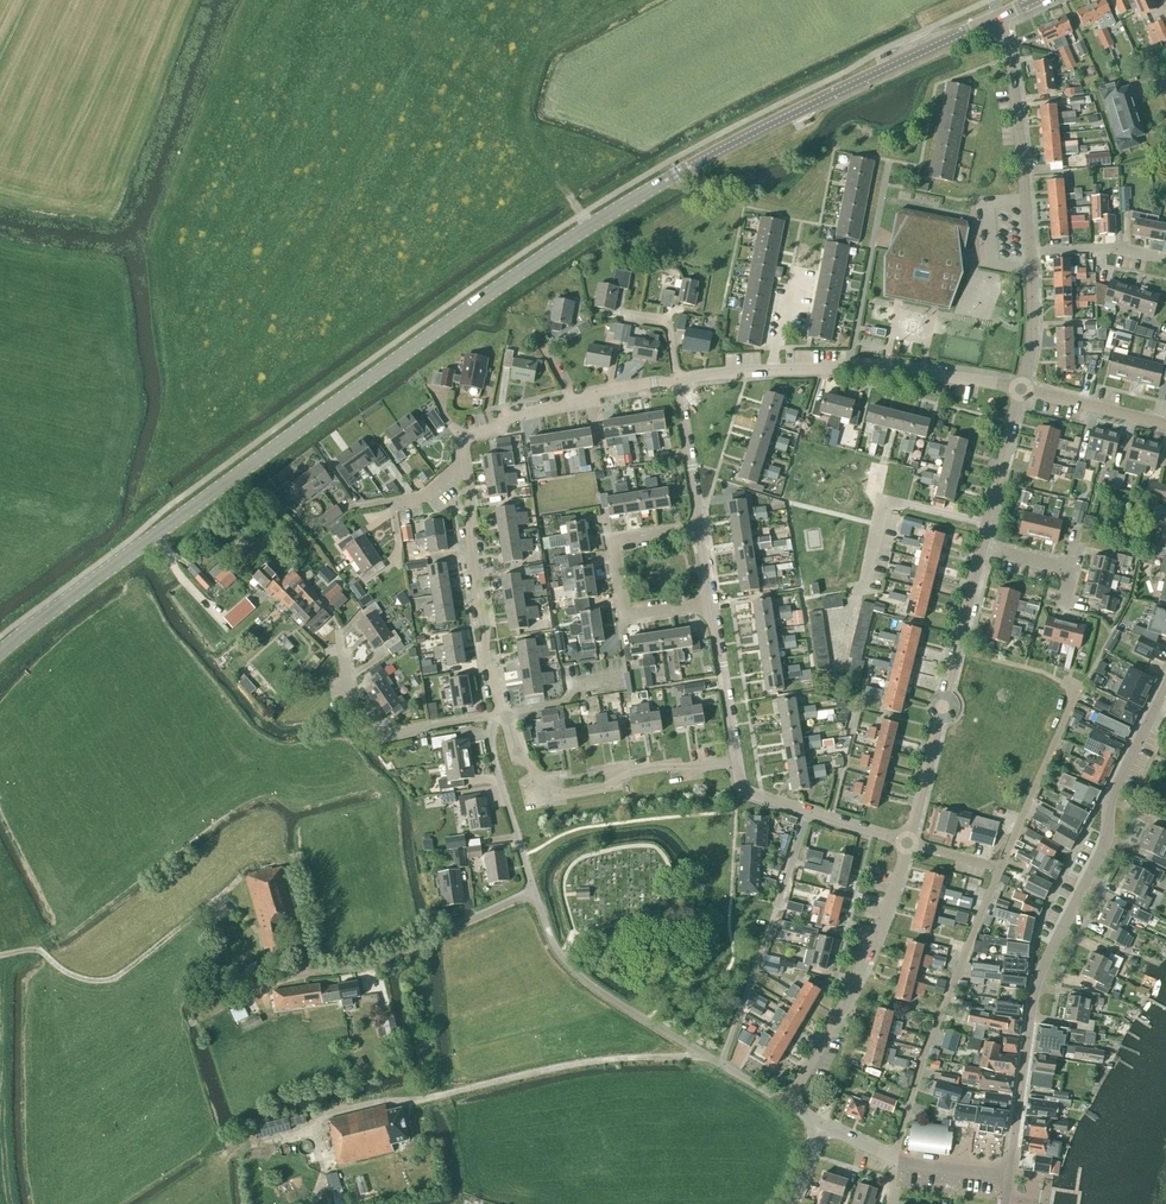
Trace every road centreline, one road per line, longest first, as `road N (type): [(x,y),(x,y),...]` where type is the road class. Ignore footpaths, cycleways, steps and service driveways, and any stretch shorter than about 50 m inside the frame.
road 1 (secondary): [(0,653),(589,227),(726,147),(995,18)]
road 2 (unclassified): [(1009,1176),(1038,976),(1104,840),(1109,800),(1165,689)]
road 3 (residential): [(1022,388),(877,368),(679,382)]
road 4 (residential): [(893,1160),(924,1056),(999,870)]
road 5 (residential): [(908,844),(984,547)]
road 6 (residential): [(787,1103),(849,992),(908,844)]
road 7 (residential): [(499,713),(535,777),(559,792),(608,787),(629,772),(737,763)]
road 8 (residential): [(535,892),(379,963),(281,980)]
road 9 (residential): [(807,814),(721,1064)]
road 10 (residential): [(721,1064),(570,966),(535,892)]
road 11 (residential): [(464,474),(462,438),(610,391),(679,382)]
road 12 (residential): [(711,603),(625,615),(613,540),(699,527)]
road 13 (residential): [(464,474),(499,713)]
road 14 (residential): [(1030,252),(1010,58),(995,18)]
road 15 (residential): [(499,713),(388,734),(349,686),(343,637)]
road 16 (residential): [(1074,696),(999,870)]
road 17 (residential): [(499,713),(490,742),(535,892)]
road 18 (residential): [(984,547),(1022,388)]
road 19 (residential): [(737,763),(711,603)]
road 20 (residential): [(1165,424),(1022,388)]
road 21 (residential): [(699,527),(679,382)]
road 22 (residential): [(1022,388),(1032,330),(1030,252)]
road 23 (residential): [(1030,252),(1117,248),(1165,258)]
road 24 (residential): [(499,713),(564,703),(571,685),(620,678)]

